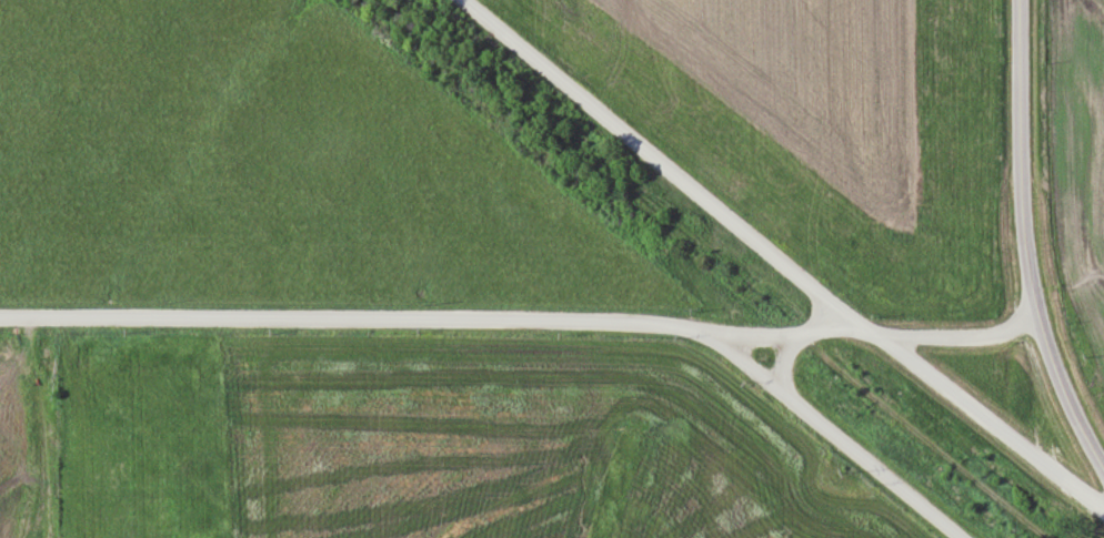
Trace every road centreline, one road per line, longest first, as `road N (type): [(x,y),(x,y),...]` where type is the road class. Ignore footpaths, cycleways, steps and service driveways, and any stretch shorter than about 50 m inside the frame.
road 1 (residential): [(0,322),(675,328),(719,346),(958,537)]
road 2 (residential): [(1030,303),(993,337),(876,338),(458,0)]
road 3 (residential): [(1103,470),(1057,384),(1027,292),(1016,0)]
road 4 (residential): [(876,338),(1103,517)]

